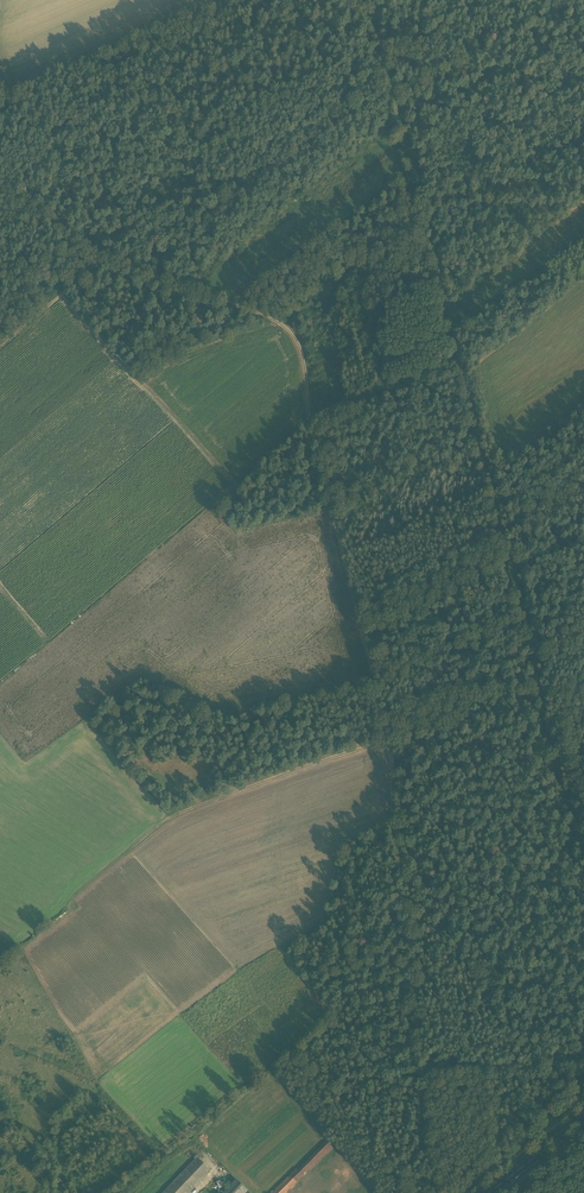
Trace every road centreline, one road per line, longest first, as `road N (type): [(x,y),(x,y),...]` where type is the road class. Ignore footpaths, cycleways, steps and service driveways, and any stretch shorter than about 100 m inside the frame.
road 1 (track): [(583,1061),(430,1071),(419,1062),(395,862),(390,740),(311,425)]
road 2 (track): [(390,740),(158,826),(74,897),(62,927),(42,946)]
road 3 (track): [(412,986),(359,994),(121,1192)]
road 4 (track): [(311,425),(305,353),(280,322),(104,256)]
road 5 (track): [(104,256),(0,352)]
road 6 (track): [(0,193),(104,256)]
road 7 (primary): [(489,1192),(583,1119)]

